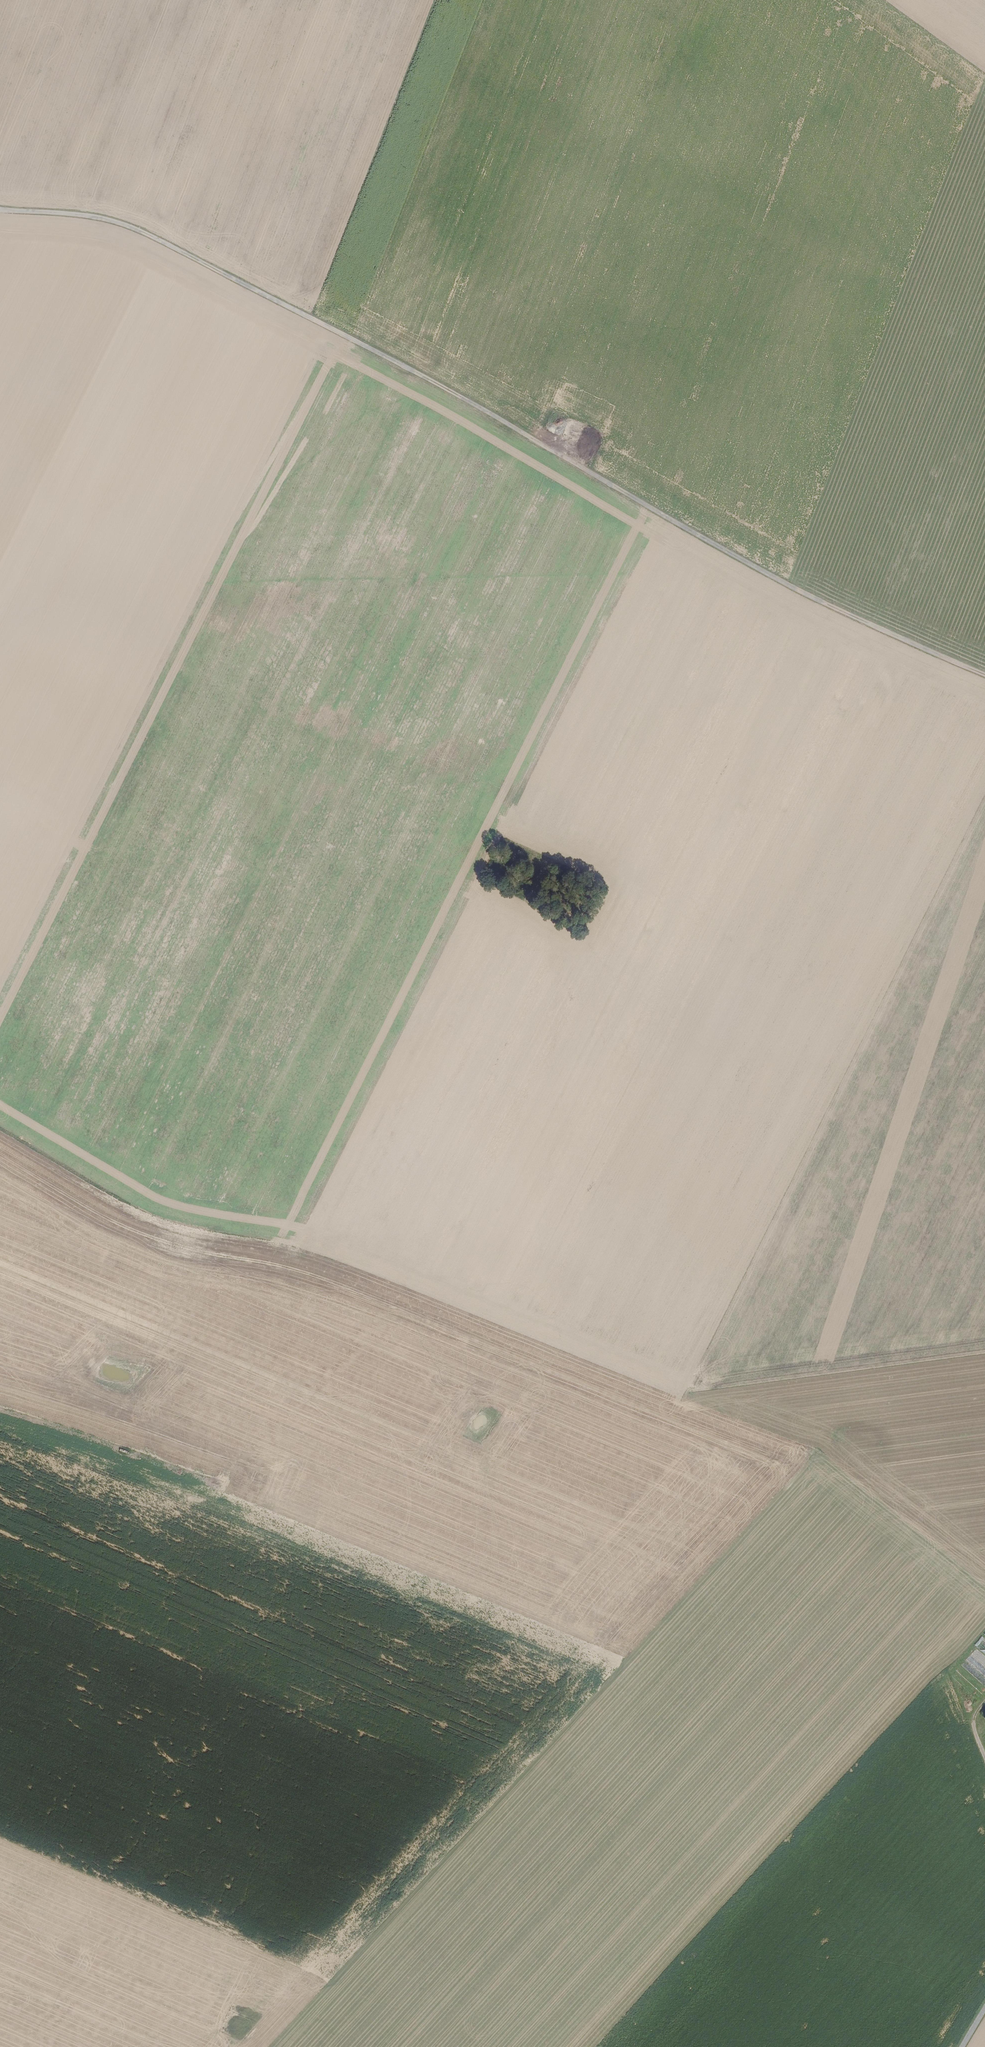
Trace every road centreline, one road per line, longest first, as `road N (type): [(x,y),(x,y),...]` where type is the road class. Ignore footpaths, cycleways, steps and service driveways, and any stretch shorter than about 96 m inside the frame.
road 1 (track): [(984,675),(916,646),(127,224),(0,207)]

